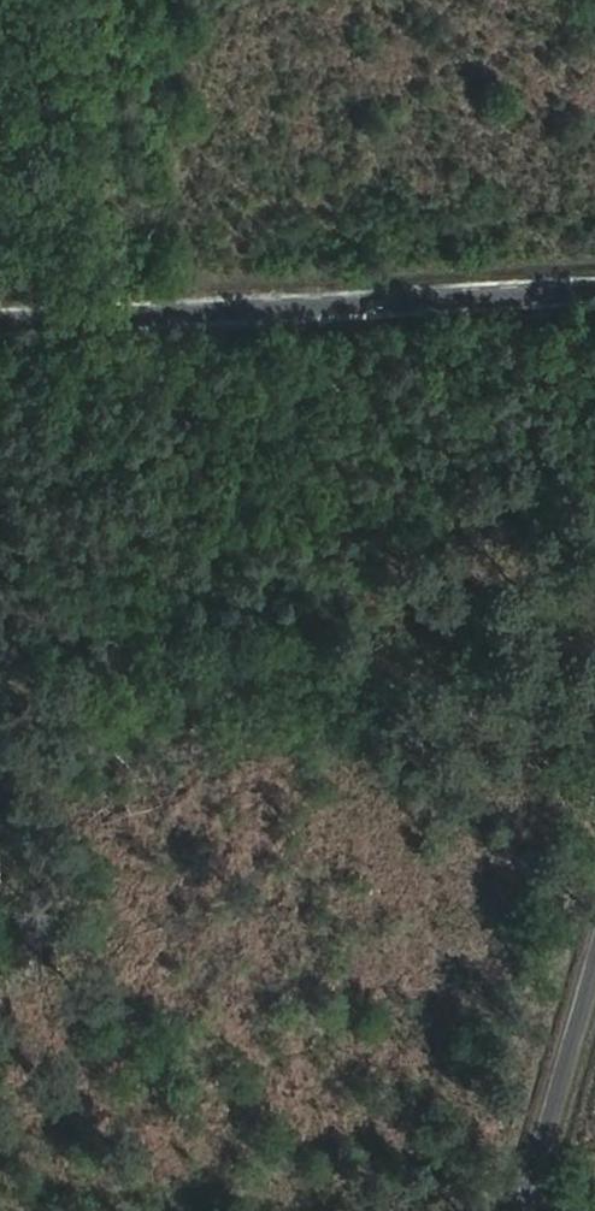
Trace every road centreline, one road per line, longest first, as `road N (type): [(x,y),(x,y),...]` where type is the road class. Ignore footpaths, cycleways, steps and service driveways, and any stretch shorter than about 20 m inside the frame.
road 1 (unclassified): [(0,337),(594,300)]
road 2 (residential): [(526,1210),(594,968)]

